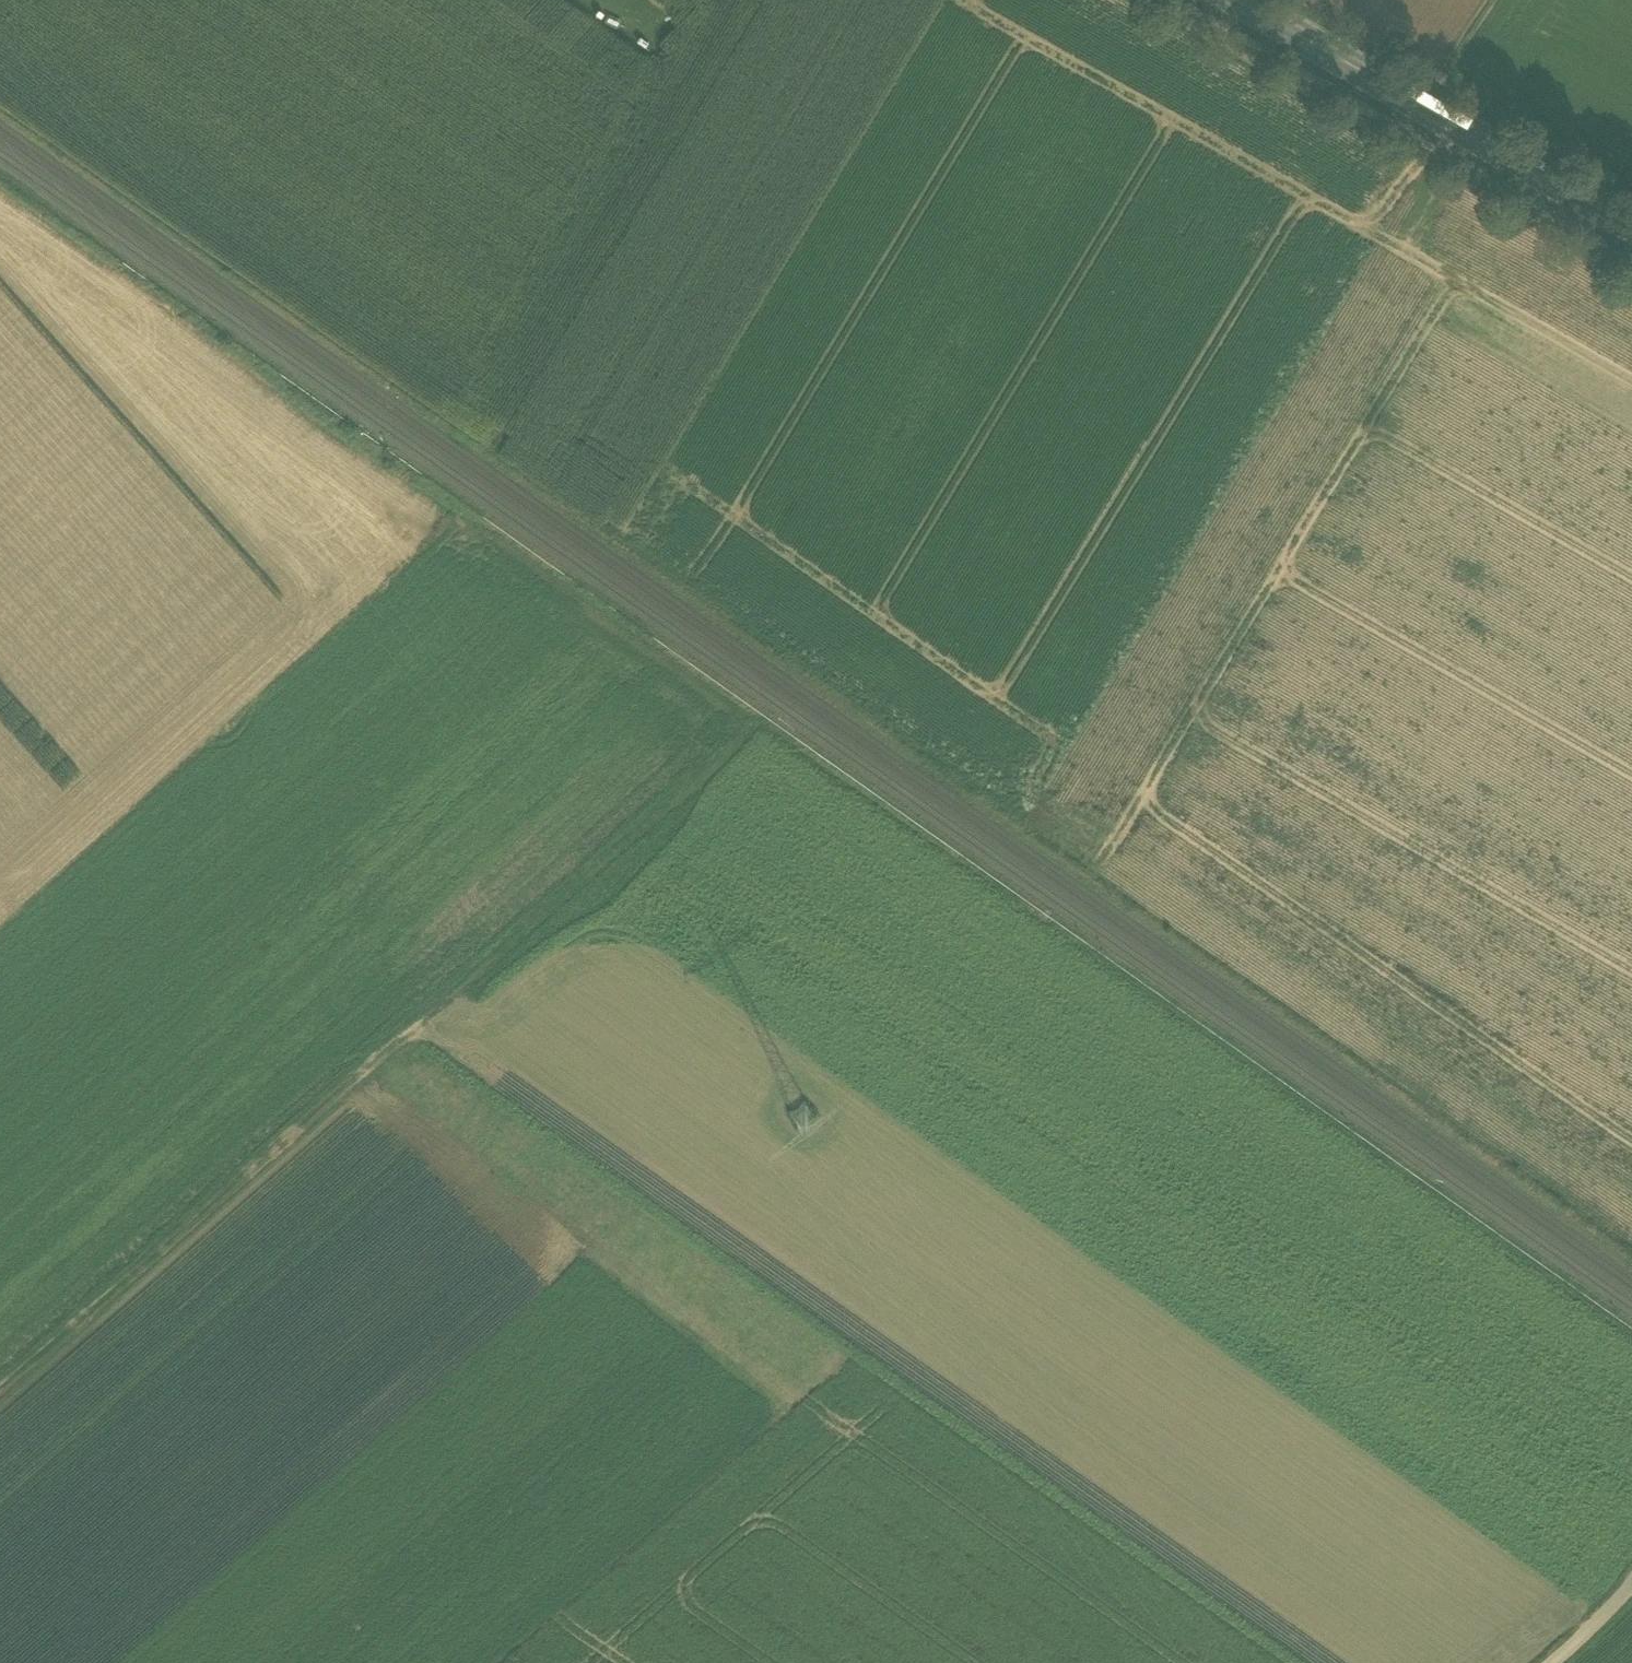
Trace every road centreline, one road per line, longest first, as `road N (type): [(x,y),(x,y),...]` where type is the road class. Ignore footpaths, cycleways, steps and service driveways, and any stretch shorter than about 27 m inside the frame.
road 1 (track): [(0,1398),(757,727)]
road 2 (primary): [(1227,0),(1631,233)]

